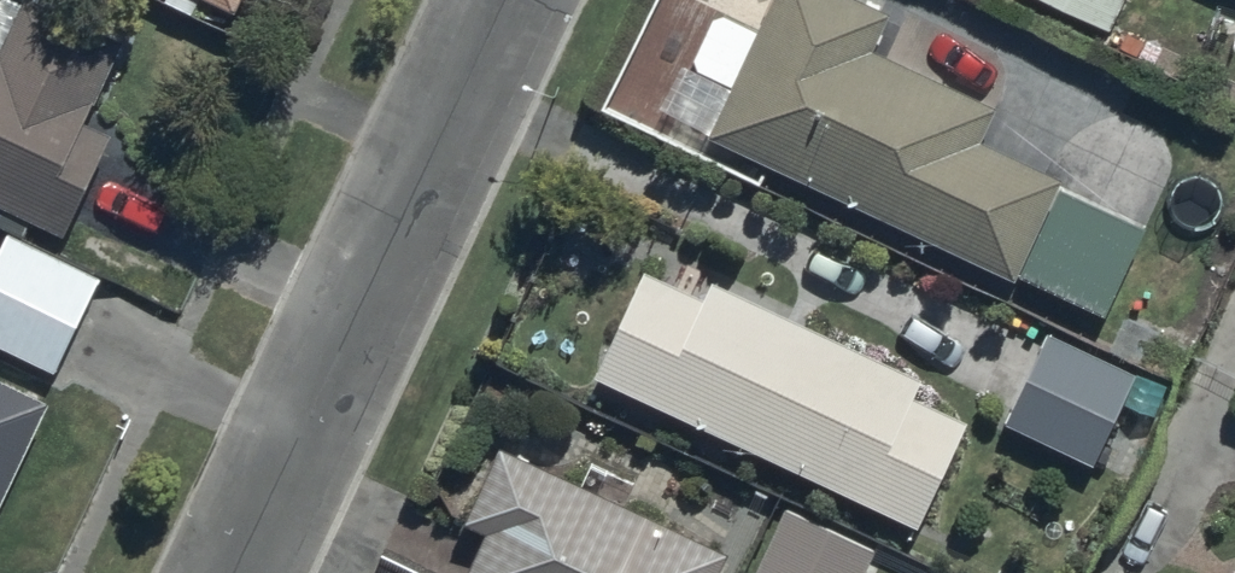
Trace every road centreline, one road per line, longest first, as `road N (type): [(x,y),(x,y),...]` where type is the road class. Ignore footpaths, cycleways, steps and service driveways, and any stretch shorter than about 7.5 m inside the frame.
road 1 (residential): [(495,0),(216,572)]

